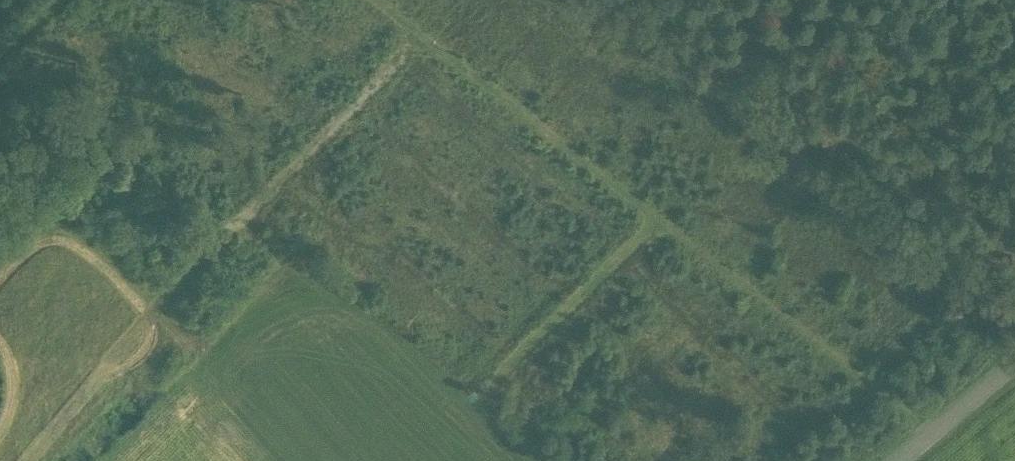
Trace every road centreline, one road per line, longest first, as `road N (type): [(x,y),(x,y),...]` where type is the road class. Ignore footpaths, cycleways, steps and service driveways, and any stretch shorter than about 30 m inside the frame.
road 1 (track): [(378,0),(902,405),(929,434)]
road 2 (unclassified): [(1014,362),(895,460)]

